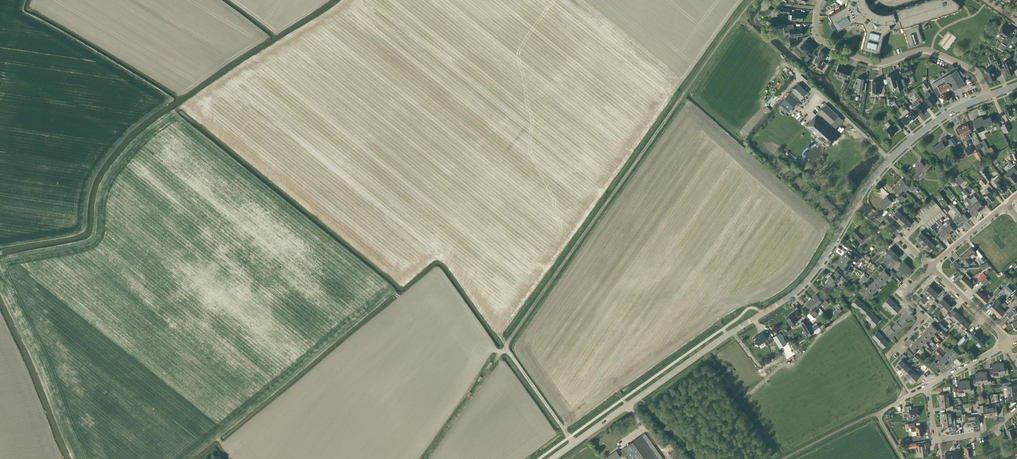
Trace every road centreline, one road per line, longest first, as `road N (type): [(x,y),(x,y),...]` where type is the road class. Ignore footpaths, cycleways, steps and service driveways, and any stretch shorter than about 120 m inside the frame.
road 1 (track): [(754,0),(420,458)]
road 2 (secondary): [(552,458),(790,296),(857,200)]
road 3 (residential): [(989,96),(972,68),(933,51),(873,63),(819,38),(821,0)]
road 4 (secondary): [(857,200),(912,139),(989,96)]
road 5 (residential): [(1016,405),(992,432),(935,438),(928,385)]
road 6 (residential): [(887,358),(925,315),(905,294),(931,267)]

